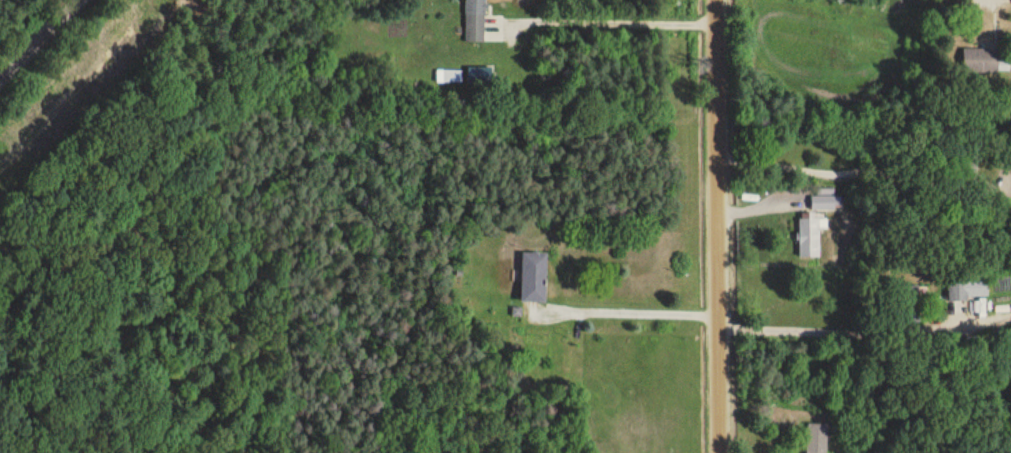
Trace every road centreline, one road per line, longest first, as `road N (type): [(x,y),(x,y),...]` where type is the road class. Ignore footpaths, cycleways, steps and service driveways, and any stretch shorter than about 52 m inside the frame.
road 1 (residential): [(707,0),(714,452)]

